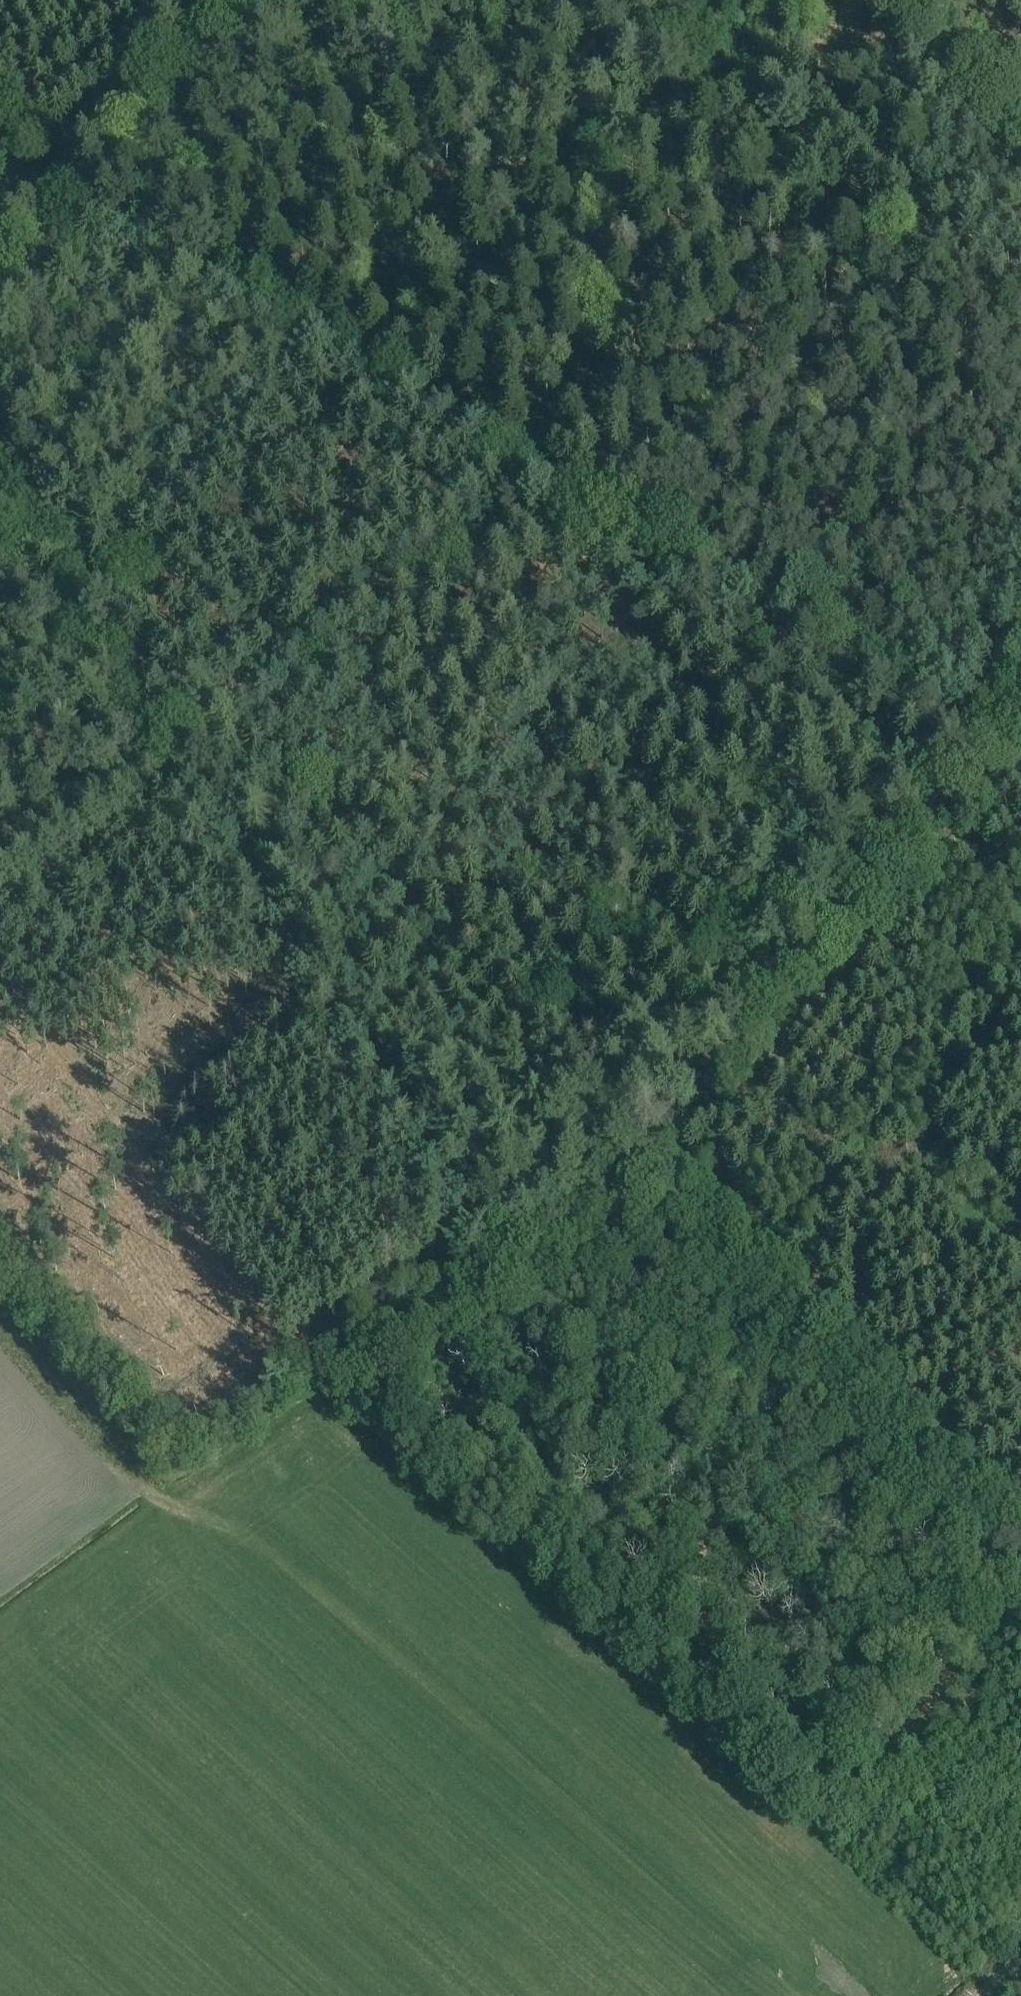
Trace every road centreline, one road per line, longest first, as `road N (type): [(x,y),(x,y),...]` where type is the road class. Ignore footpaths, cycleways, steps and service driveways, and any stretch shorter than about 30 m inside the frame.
road 1 (unclassified): [(1020,766),(10,183),(0,167)]

